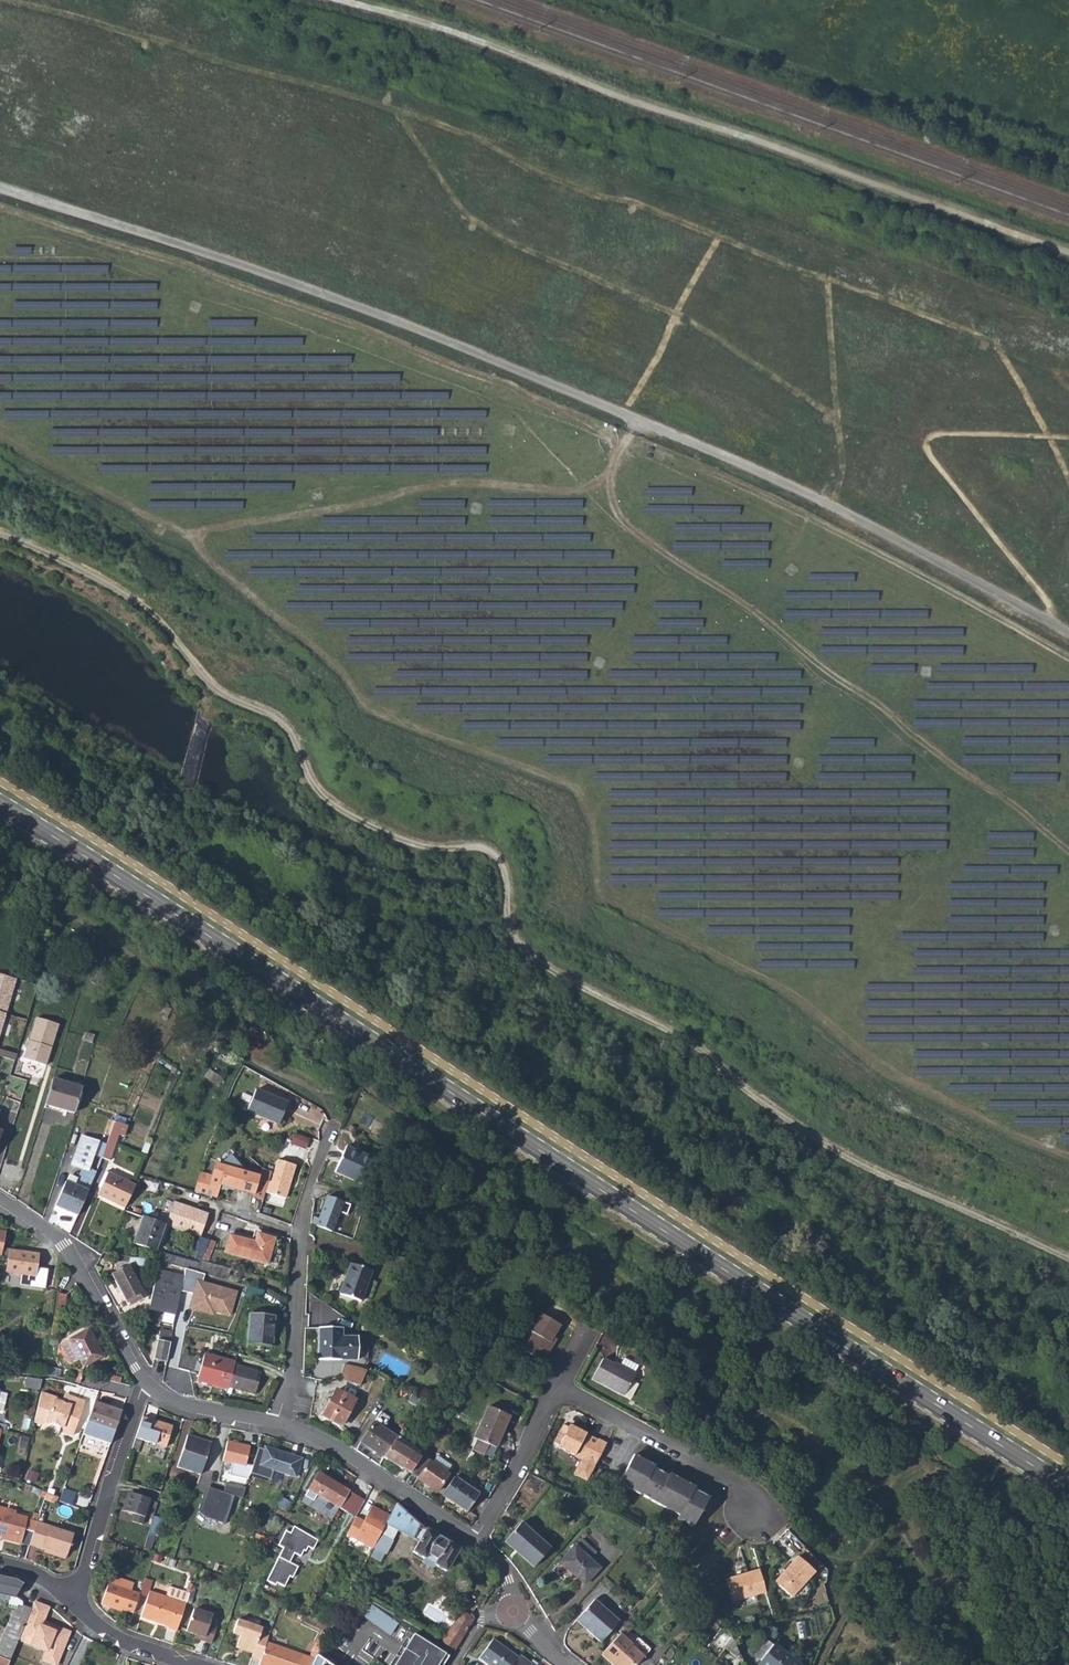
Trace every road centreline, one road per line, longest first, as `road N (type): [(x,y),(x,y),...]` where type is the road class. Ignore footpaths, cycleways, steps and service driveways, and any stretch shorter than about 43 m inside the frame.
road 1 (track): [(1068,1259),(847,1157),(745,1089),(690,1041),(555,971),(509,933),(498,852),(420,845),(333,805),(315,788),(284,724),(218,691),(124,594),(0,532)]
road 2 (track): [(1068,1154),(883,1065),(792,991),(619,905),(602,891),(595,827),(569,780),(367,706),(350,677),(217,566),(191,533),(0,436)]
road 3 (secondary): [(0,806),(1068,1488)]
road 4 (track): [(343,0),(459,34),(1068,251)]
road 5 (track): [(0,205),(372,330),(628,438)]
road 6 (track): [(637,419),(607,483),(619,518),(1068,846)]
road 7 (track): [(628,438),(735,480),(1068,653)]
road 8 (track): [(607,483),(465,483),(191,533)]
road 9 (residential): [(335,1124),(300,1220),(279,1428)]
road 10 (residential): [(0,1201),(63,1246),(147,1388)]
road 11 (residential): [(560,1388),(736,1486),(750,1516)]
road 12 (residential): [(72,1603),(147,1388)]
road 13 (residential): [(279,1428),(330,1447),(474,1542)]
road 14 (residential): [(560,1388),(474,1542)]
road 15 (residential): [(147,1388),(191,1408),(279,1428)]
road 16 (residential): [(72,1603),(102,1630),(191,1664)]

